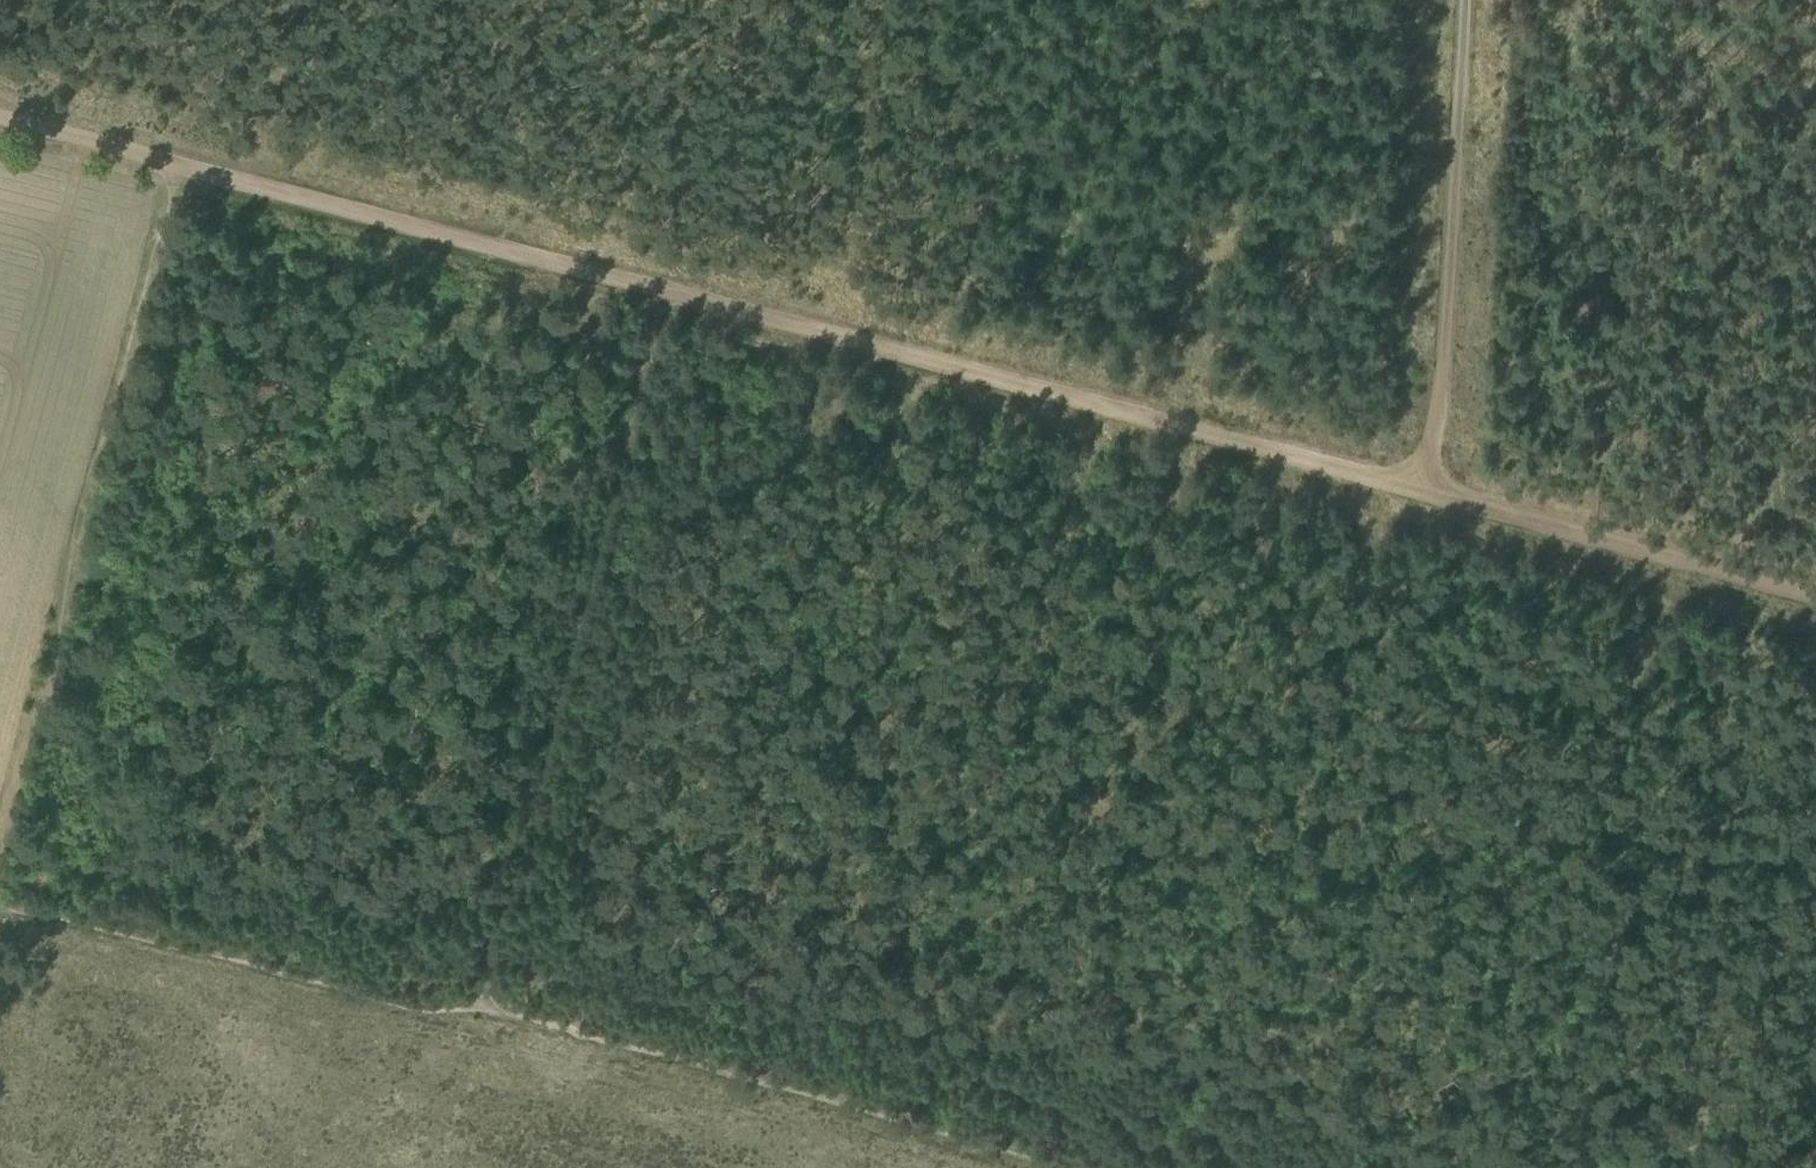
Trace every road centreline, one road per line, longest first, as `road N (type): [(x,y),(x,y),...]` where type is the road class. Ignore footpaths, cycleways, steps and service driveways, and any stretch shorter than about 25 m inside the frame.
road 1 (track): [(1415,490),(665,291)]
road 2 (track): [(0,120),(665,291)]
road 3 (track): [(0,826),(42,699),(80,525),(182,168)]
road 4 (track): [(1462,0),(1456,193),(1435,429),(1415,490)]
road 5 (track): [(1815,603),(1415,490)]

